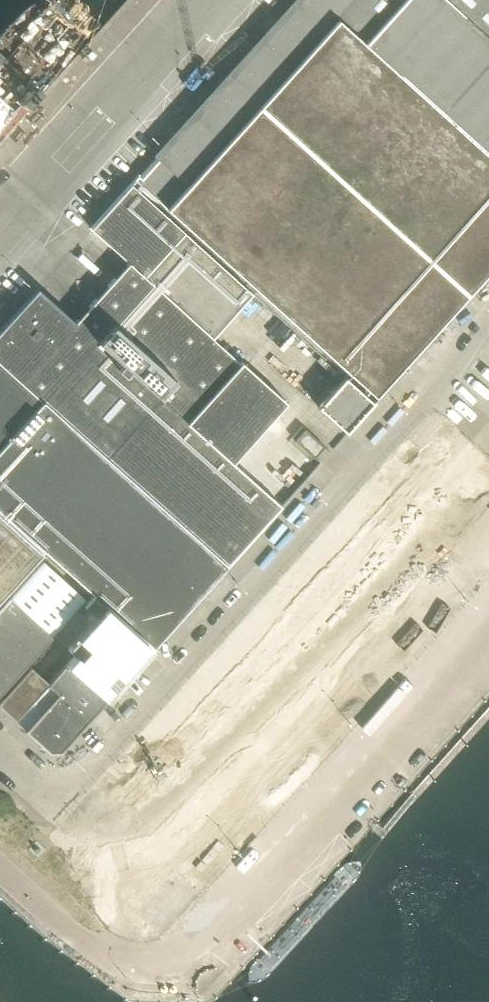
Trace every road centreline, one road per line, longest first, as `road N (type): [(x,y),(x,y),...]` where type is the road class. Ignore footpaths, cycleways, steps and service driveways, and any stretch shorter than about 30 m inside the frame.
road 1 (unclassified): [(488,626),(210,953),(180,968),(128,965),(84,943),(0,868)]
road 2 (unclassified): [(73,800),(488,325)]
road 3 (unclassified): [(488,499),(428,531),(142,823),(110,826),(73,800)]

